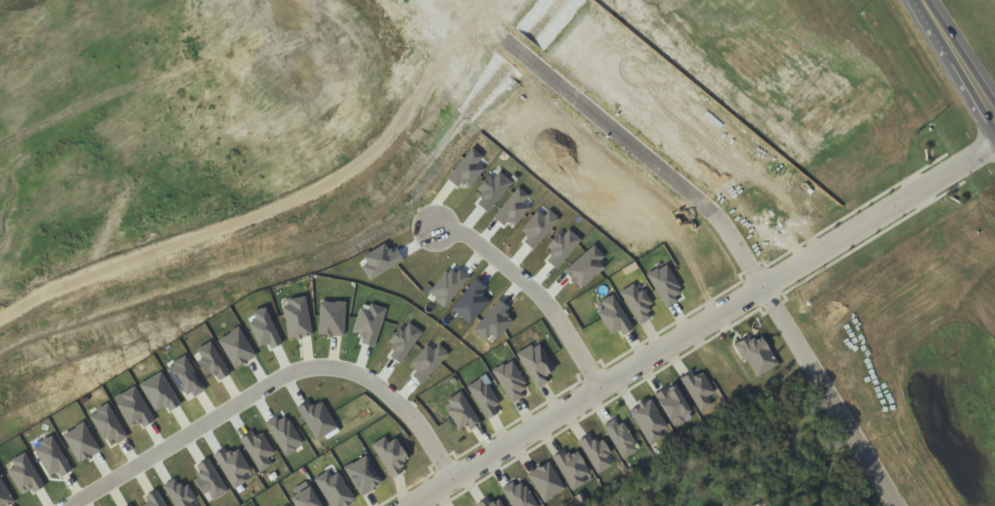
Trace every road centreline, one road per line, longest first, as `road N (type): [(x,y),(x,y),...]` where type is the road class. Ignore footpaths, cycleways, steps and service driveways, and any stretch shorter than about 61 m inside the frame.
road 1 (residential): [(994,139),(406,505)]
road 2 (residential): [(451,478),(400,404),(371,384),(314,374),(289,379),(77,505)]
road 3 (residential): [(897,505),(713,211)]
road 4 (residential): [(437,230),(471,237),(554,309),(599,386)]
road 5 (trunk): [(922,0),(994,112)]

